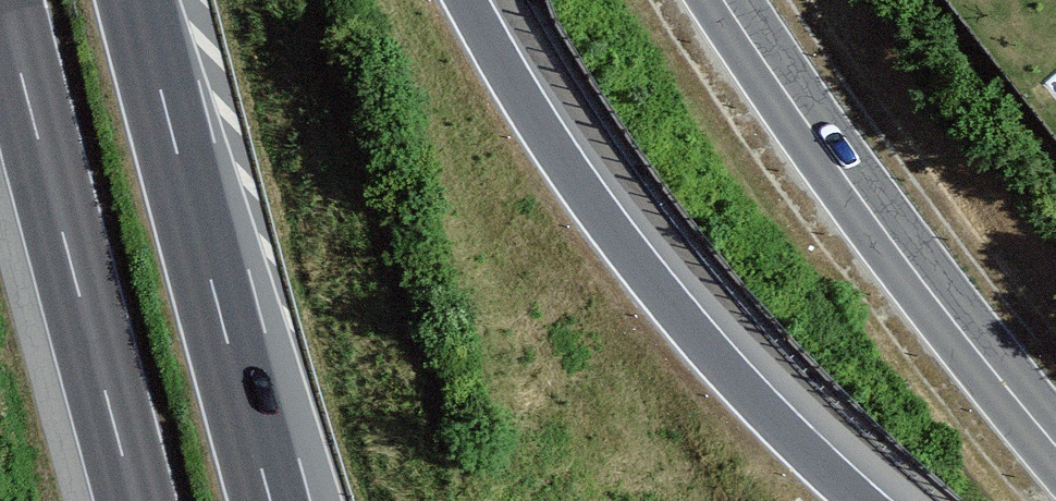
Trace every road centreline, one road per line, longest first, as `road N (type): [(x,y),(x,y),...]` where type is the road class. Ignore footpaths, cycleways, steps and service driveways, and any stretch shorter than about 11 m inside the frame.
road 1 (motorway): [(859,500),(729,370),(632,255),(552,142),(468,0)]
road 2 (primary): [(1055,444),(925,283),(724,0)]
road 3 (motorway): [(289,500),(139,0)]
road 4 (motorway): [(2,0),(135,500)]

